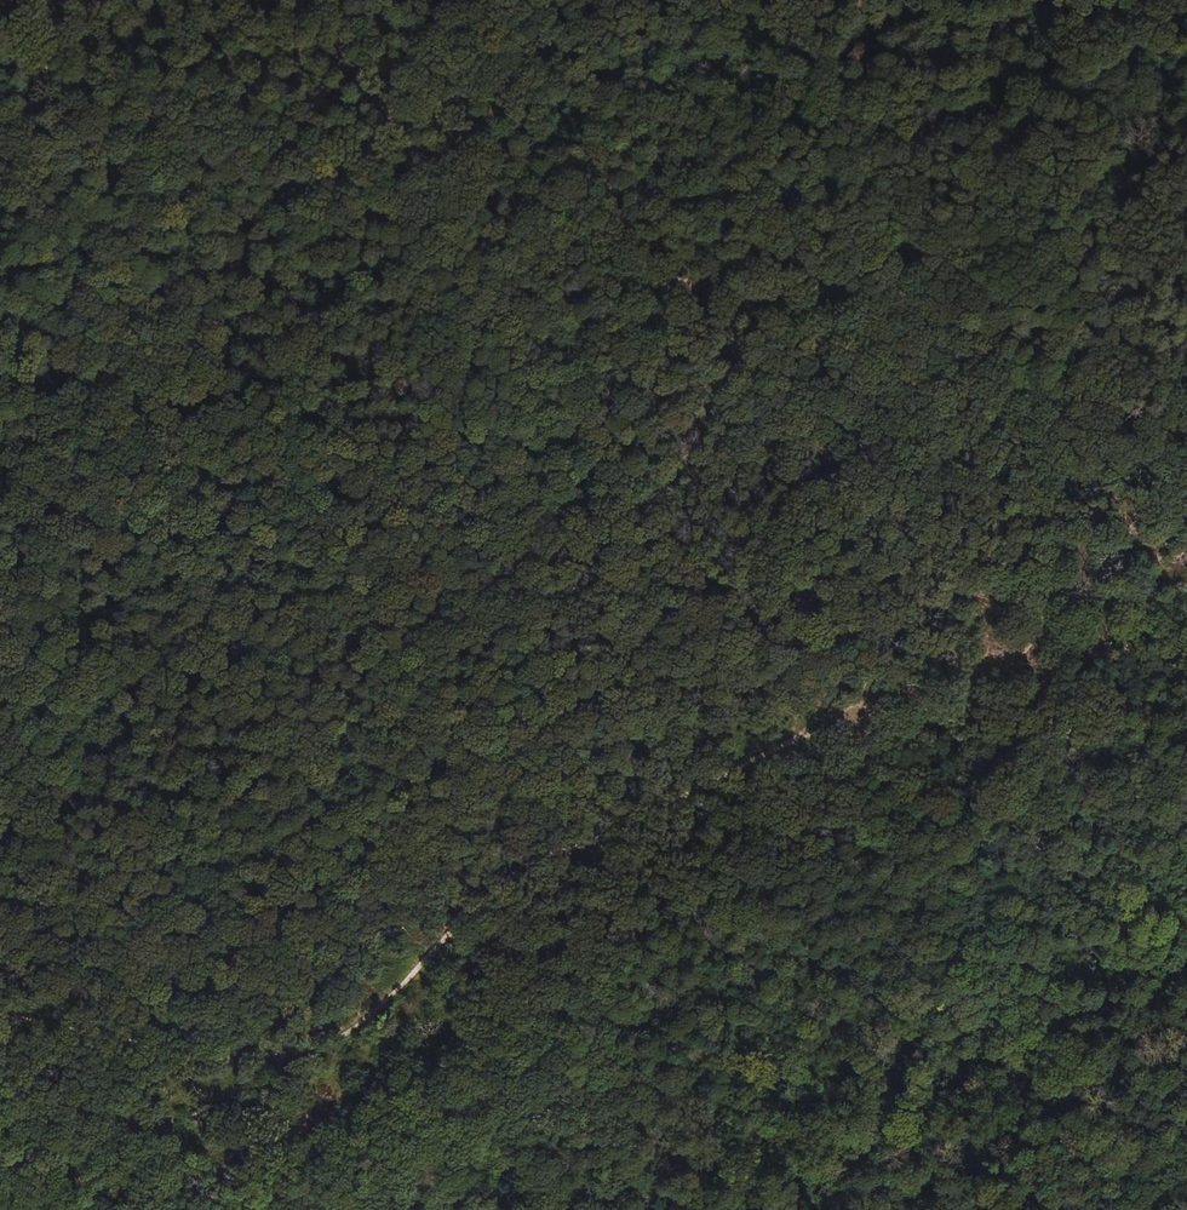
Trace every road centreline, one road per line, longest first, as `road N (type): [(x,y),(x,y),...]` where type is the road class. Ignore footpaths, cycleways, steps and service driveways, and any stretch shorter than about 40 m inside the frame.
road 1 (track): [(1186,514),(1155,539),(1062,550),(1041,626),(1020,659),(809,732),(627,830),(521,867),(350,1037),(249,1061),(168,1052),(0,1011)]
road 2 (track): [(0,47),(850,350),(1186,460)]
road 3 (track): [(850,350),(872,711)]
road 4 (track): [(850,350),(856,0)]

